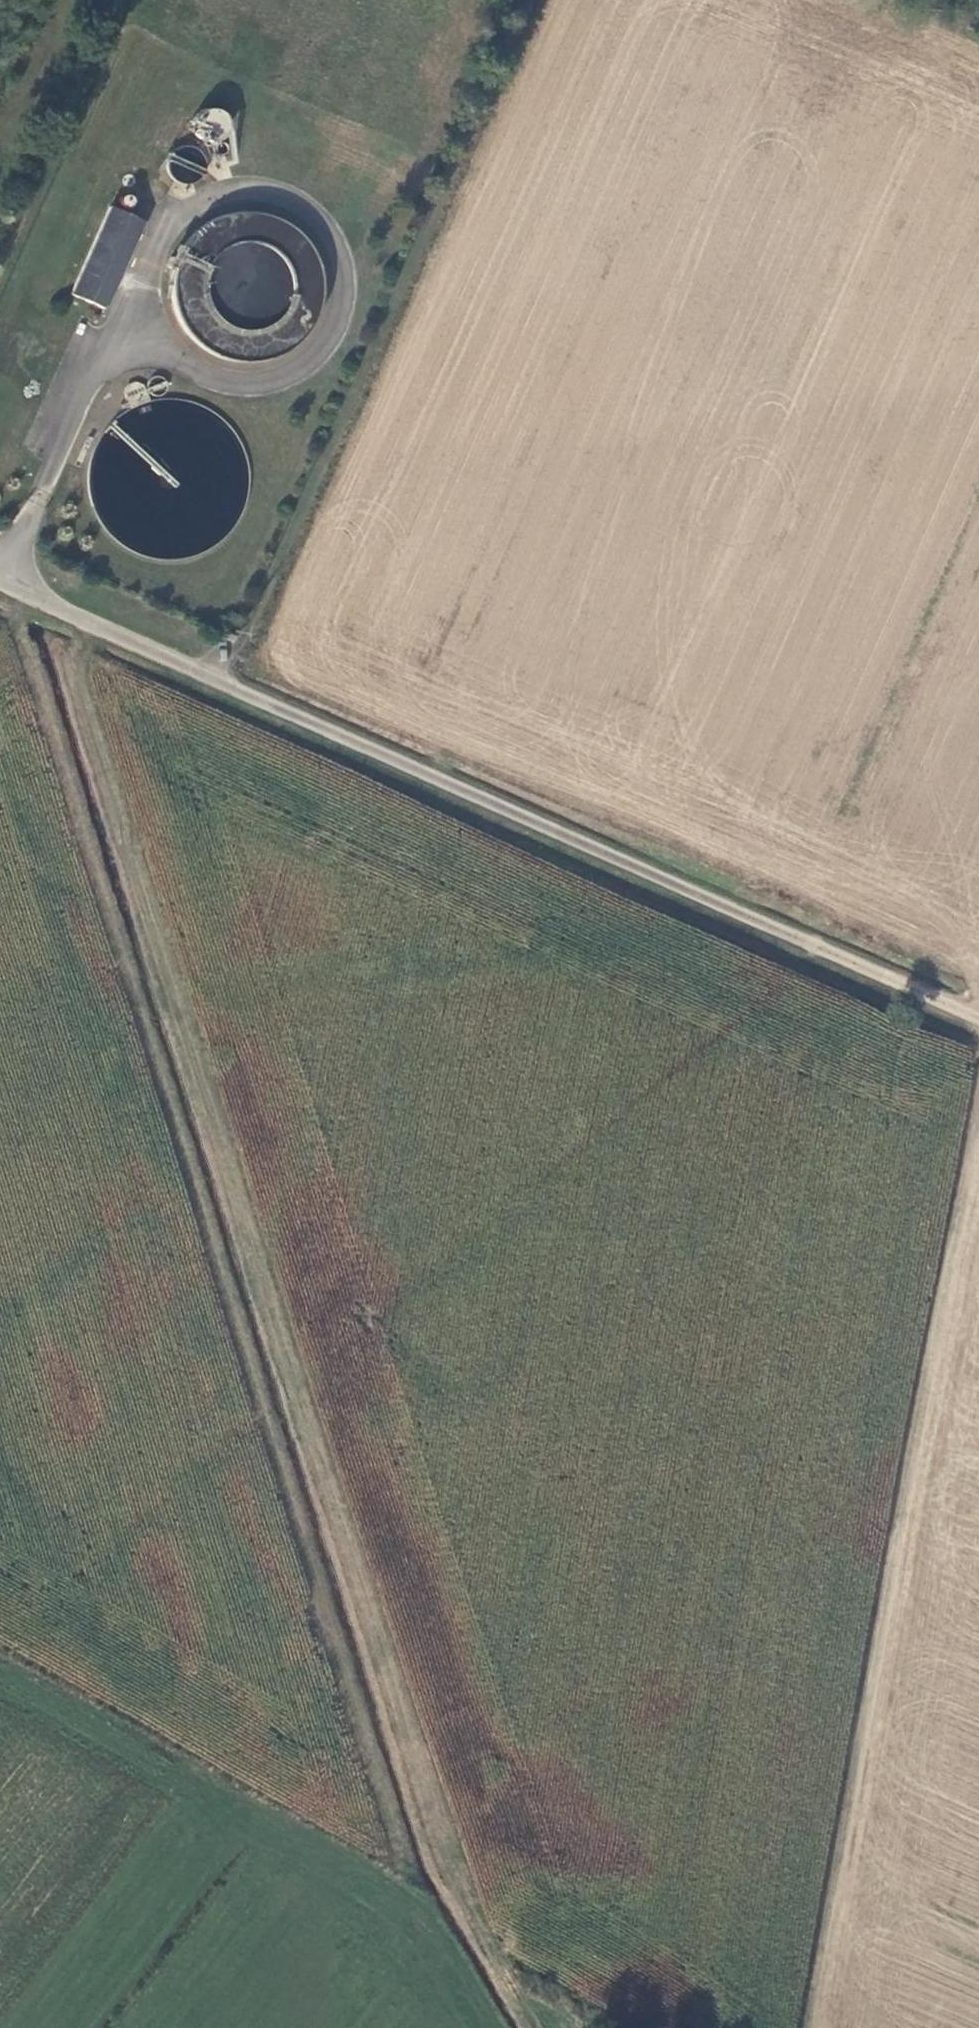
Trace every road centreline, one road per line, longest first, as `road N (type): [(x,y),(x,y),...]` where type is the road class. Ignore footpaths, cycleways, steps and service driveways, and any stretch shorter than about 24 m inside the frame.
road 1 (unclassified): [(0,572),(978,1008)]

